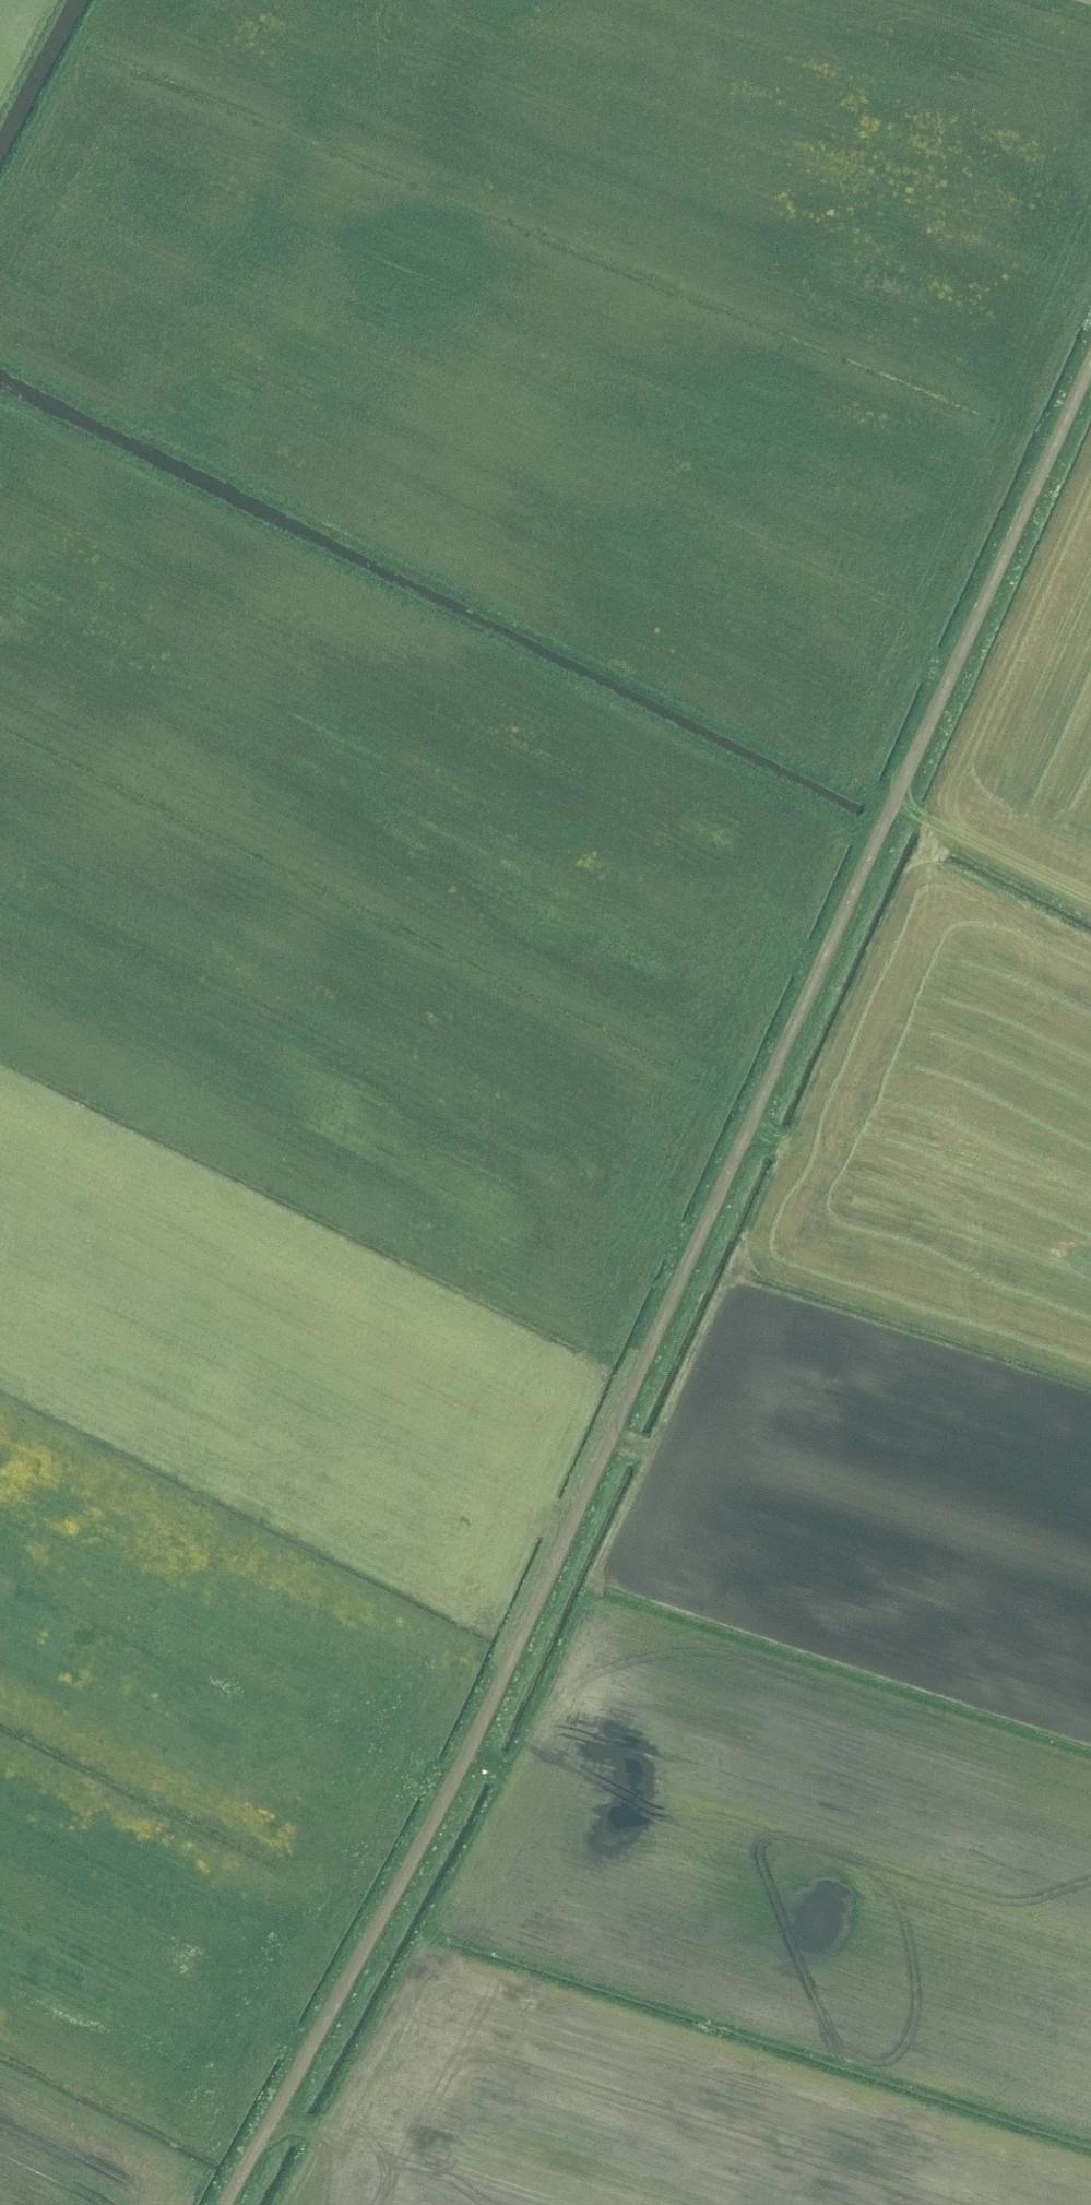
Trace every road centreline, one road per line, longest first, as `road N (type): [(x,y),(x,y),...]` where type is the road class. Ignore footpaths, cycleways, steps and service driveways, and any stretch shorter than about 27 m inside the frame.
road 1 (unclassified): [(221,2204),(393,1890),(542,1588),(1090,359)]

